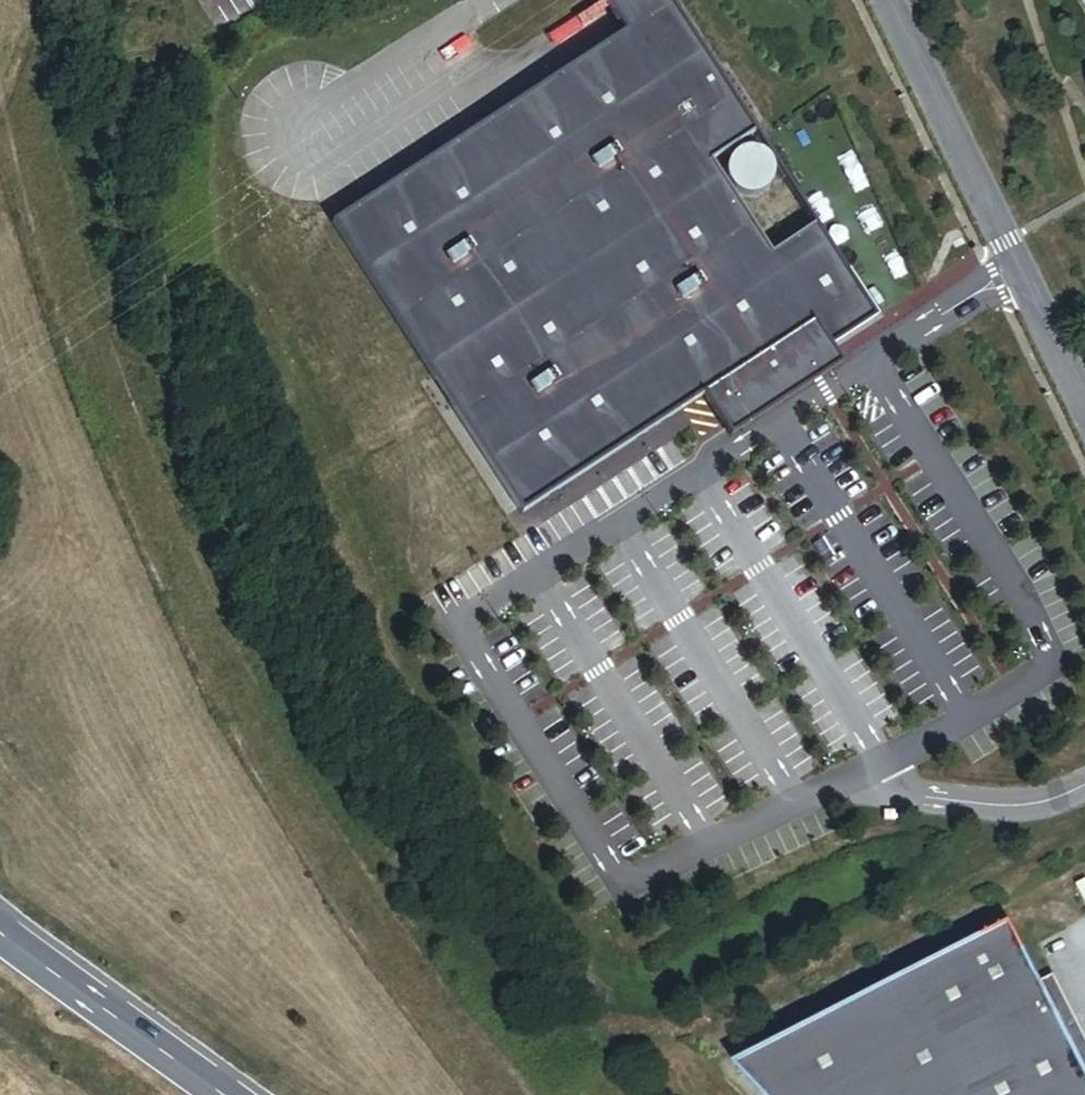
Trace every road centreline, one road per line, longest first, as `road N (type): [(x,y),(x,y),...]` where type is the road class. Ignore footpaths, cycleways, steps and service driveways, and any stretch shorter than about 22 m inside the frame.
road 1 (unclassified): [(1084,412),(882,0)]
road 2 (motorway): [(224,1094),(0,931)]

